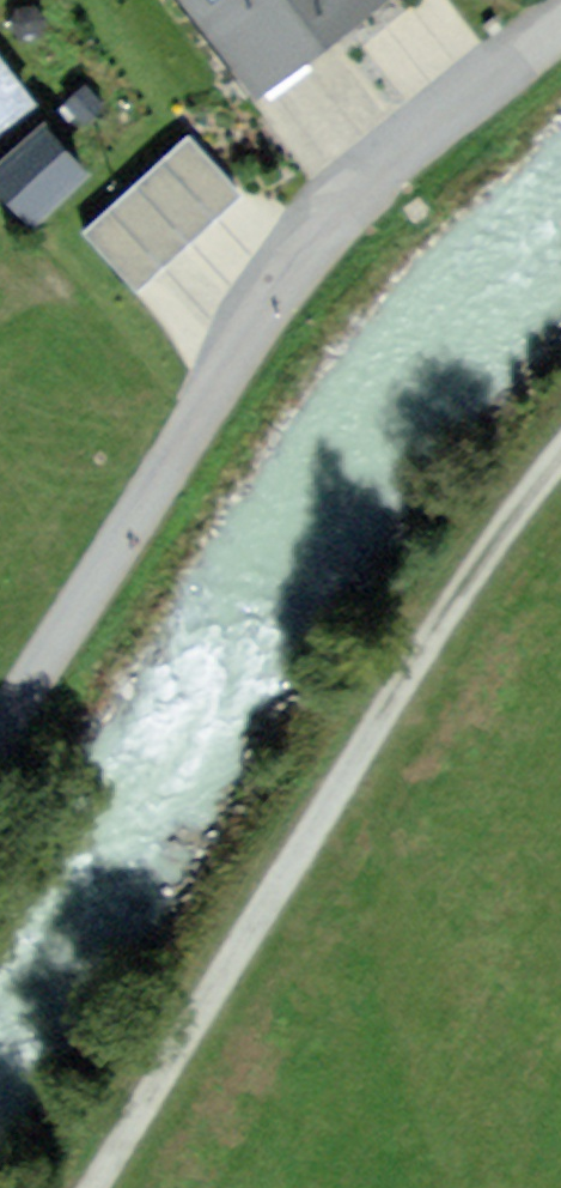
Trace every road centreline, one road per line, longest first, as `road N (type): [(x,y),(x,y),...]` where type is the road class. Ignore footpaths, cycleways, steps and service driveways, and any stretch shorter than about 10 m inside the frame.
road 1 (unclassified): [(560,29),(328,216),(0,727)]
road 2 (track): [(79,1187),(281,860),(560,485)]

